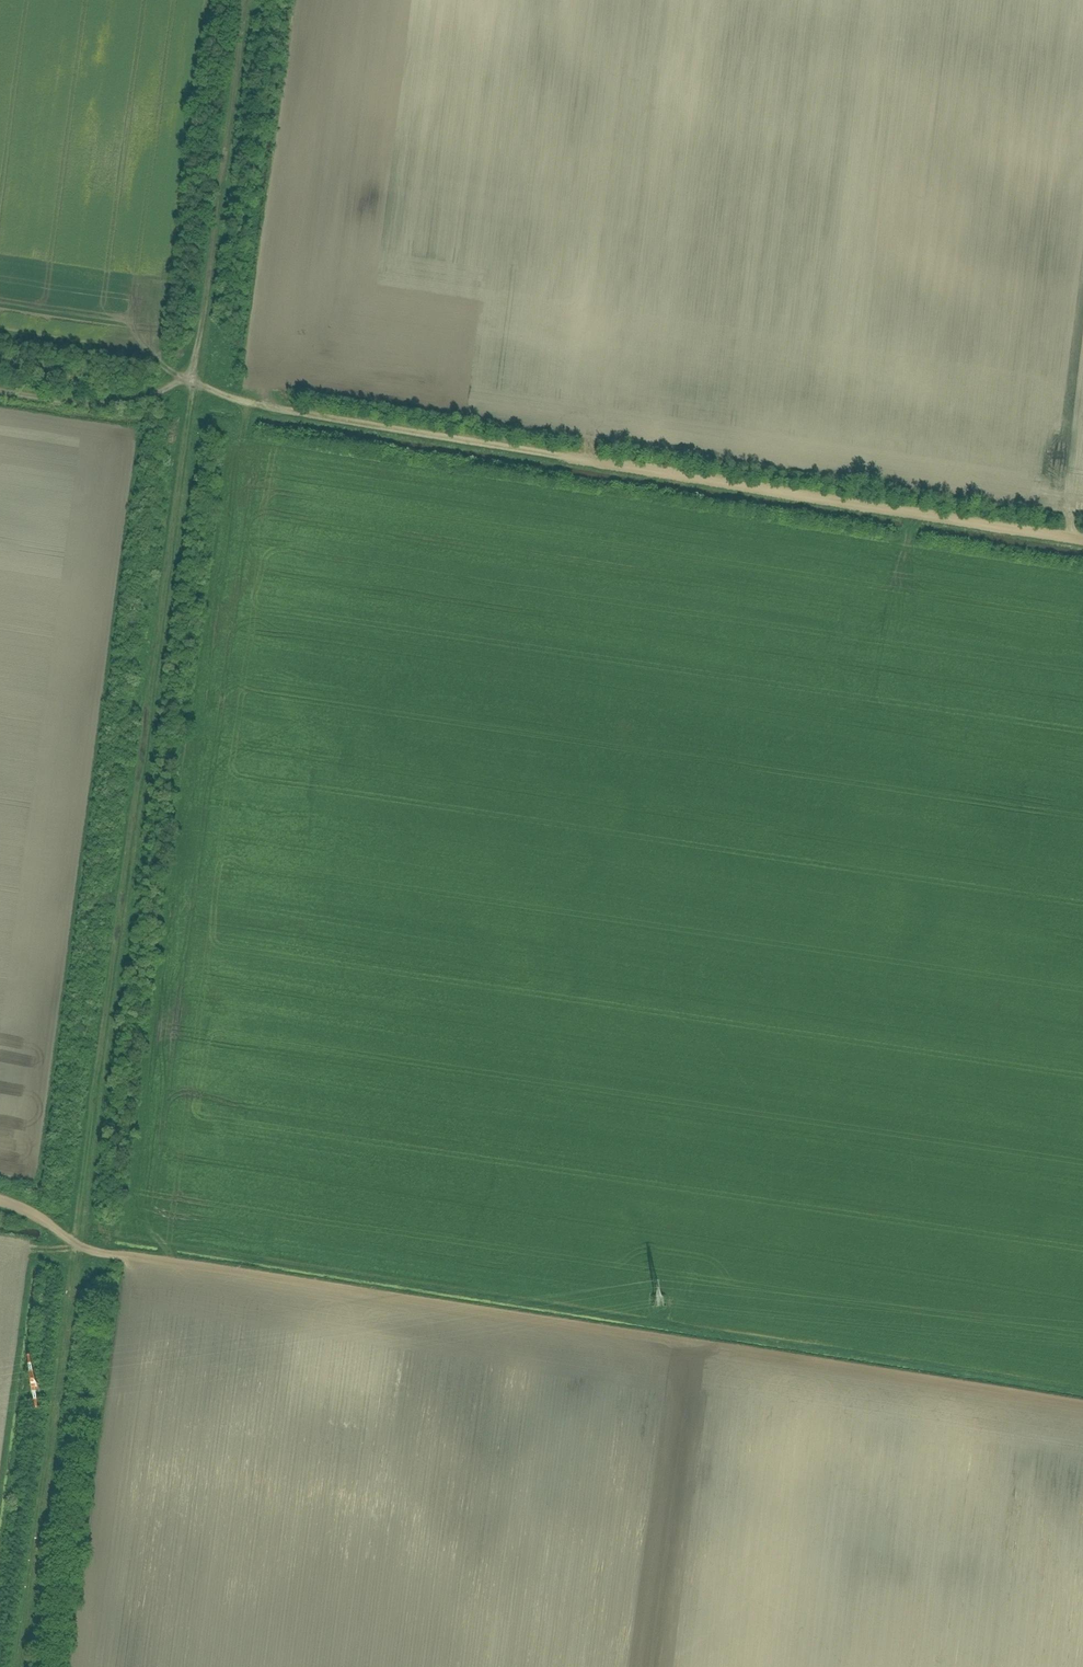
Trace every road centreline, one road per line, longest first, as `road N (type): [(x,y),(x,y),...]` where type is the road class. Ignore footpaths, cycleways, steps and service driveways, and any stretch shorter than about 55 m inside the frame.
road 1 (track): [(200,379),(16,1666)]
road 2 (track): [(0,1199),(106,1255),(1082,1402)]
road 3 (track): [(200,379),(290,408),(1082,536)]
road 4 (track): [(251,0),(200,379)]
road 5 (track): [(202,364),(130,402),(0,388)]

